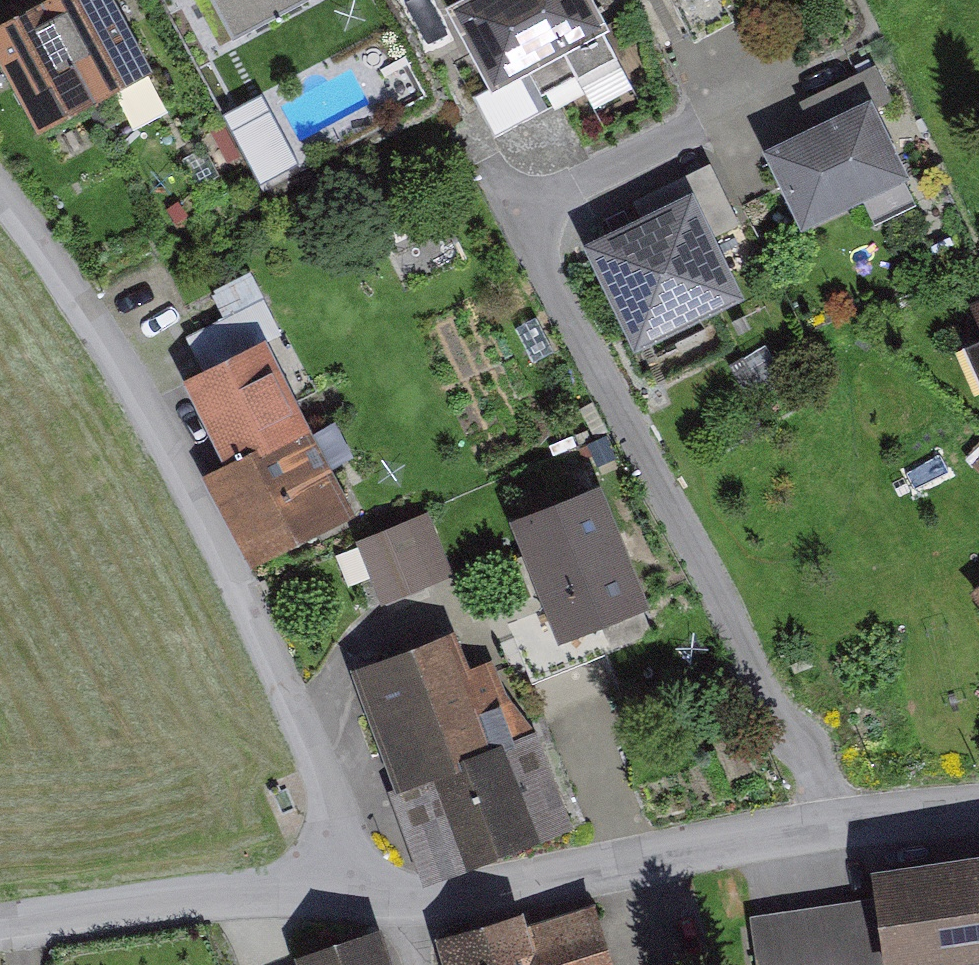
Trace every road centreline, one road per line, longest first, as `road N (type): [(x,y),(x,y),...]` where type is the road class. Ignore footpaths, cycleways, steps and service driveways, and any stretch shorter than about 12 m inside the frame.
road 1 (residential): [(373,887),(340,831),(197,471),(136,367),(0,186)]
road 2 (residential): [(373,887),(440,897),(978,809)]
road 3 (residential): [(0,921),(253,888),(373,887)]

